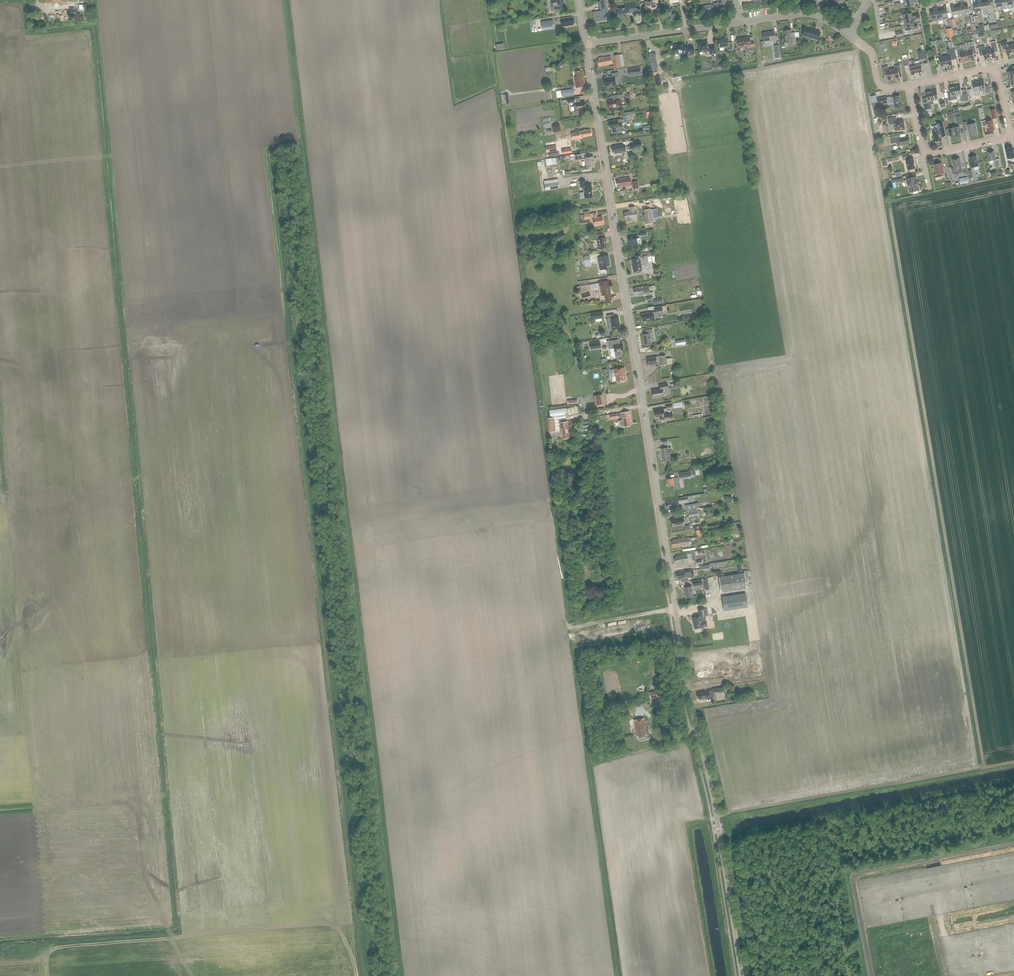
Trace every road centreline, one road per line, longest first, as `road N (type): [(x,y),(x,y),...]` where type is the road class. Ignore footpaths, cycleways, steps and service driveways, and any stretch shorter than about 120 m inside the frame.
road 1 (residential): [(719,830),(690,703),(586,45)]
road 2 (residential): [(741,23),(586,45)]
road 3 (unclassified): [(741,975),(719,830)]

